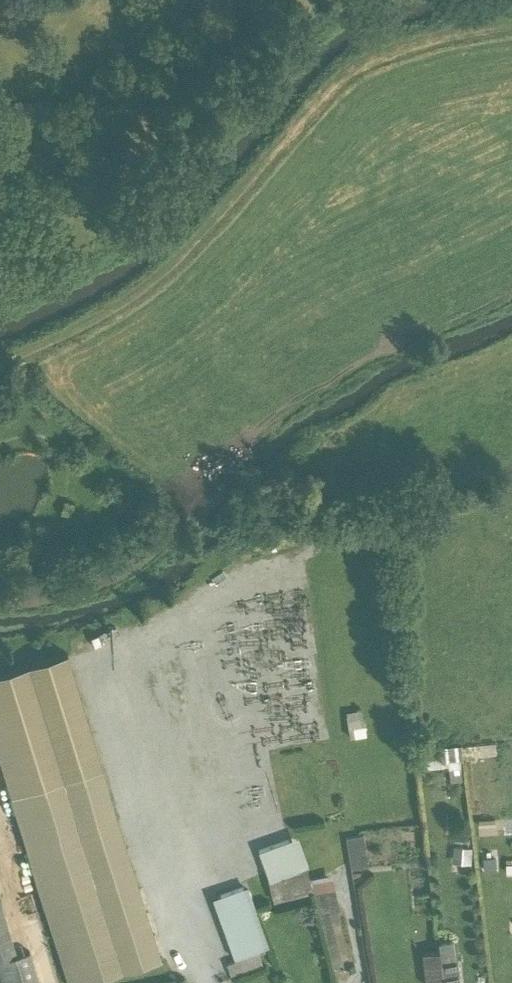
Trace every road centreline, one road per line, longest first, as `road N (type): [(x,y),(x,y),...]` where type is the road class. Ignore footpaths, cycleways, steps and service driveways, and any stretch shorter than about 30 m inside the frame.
road 1 (track): [(0,359),(136,294),(365,65),(511,28)]
road 2 (track): [(0,605),(58,601),(132,578),(190,514)]

